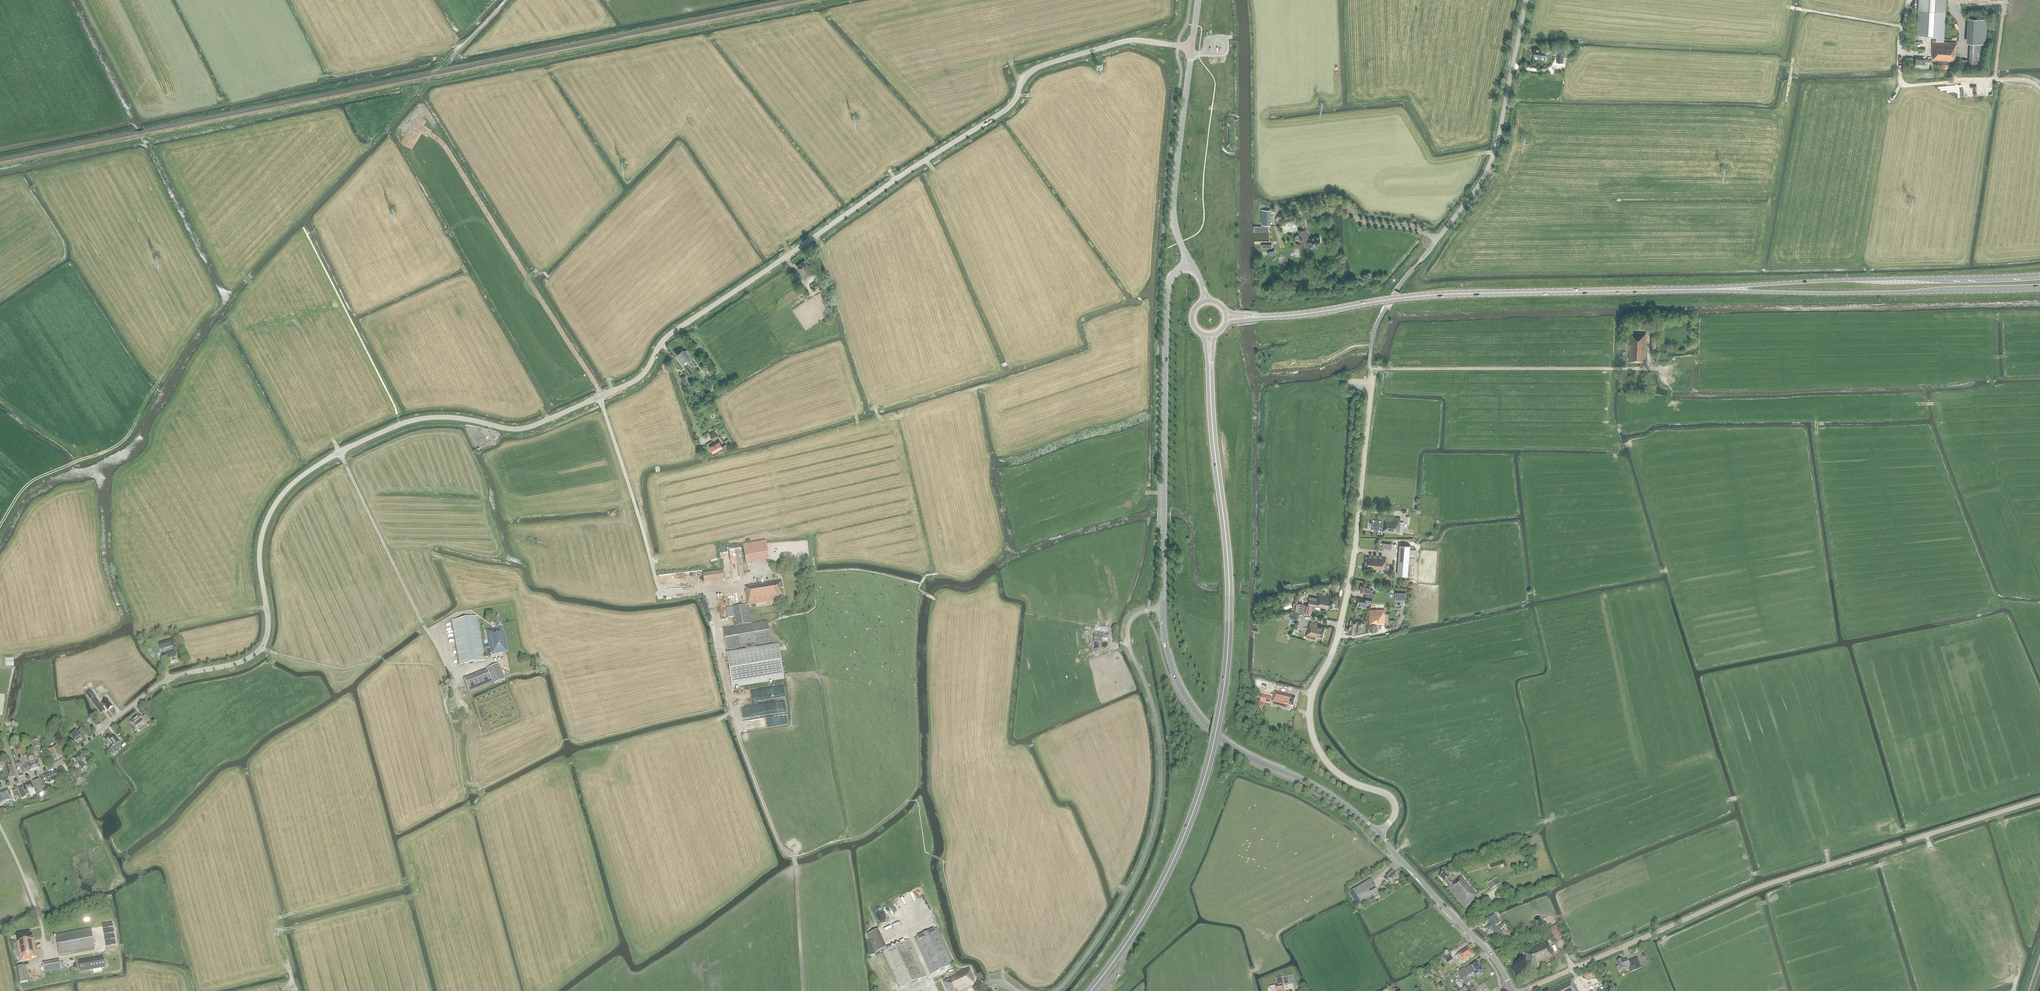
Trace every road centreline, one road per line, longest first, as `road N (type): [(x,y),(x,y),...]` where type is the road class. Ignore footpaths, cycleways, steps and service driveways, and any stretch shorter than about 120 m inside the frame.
road 1 (tertiary): [(0,784),(56,765),(167,679),(259,651),(268,628),(259,557),(267,522),(290,487),(325,461),(417,419),(527,428),(628,385),(676,330),(1006,109),(1036,69),(1127,41),(1192,48)]
road 2 (track): [(261,990),(293,988),(281,931),(415,892),(407,840),(561,763),(736,714)]
road 3 (unclassified): [(1381,831),(1393,817),(1392,800),(1330,766),(1310,711),(1353,566),(1374,370)]
road 4 (trunk): [(1090,990),(1152,901),(1203,783),(1226,673),(1227,547)]
road 5 (unclassified): [(1055,990),(1108,924),(1152,832),(1159,740),(1128,631),(1137,613),(1163,610)]
road 6 (trunk): [(1260,317),(1440,295),(1697,289)]
road 7 (secondary): [(1163,610),(1168,287),(1192,264)]
road 8 (trunk): [(2039,276),(1697,289)]
road 9 (trunk): [(1697,289),(2039,288)]
road 10 (secondary): [(1381,831),(1210,728),(1173,672),(1163,610)]
road 11 (track): [(736,714),(781,844),(796,865),(803,990)]
road 12 (unclassified): [(1420,261),(1492,161),(1526,0)]
road 13 (tertiary): [(1192,264),(1173,206),(1192,48)]
road 14 (track): [(770,624),(814,607),(815,571),(873,572),(921,584),(935,599)]
road 15 (secondary): [(1513,990),(1493,956),(1381,831)]
road 16 (trunk): [(1210,370),(1227,547)]
road 17 (track): [(131,431),(115,447),(30,482),(0,526)]
road 18 (track): [(281,931),(276,919),(414,881)]
road 19 (track): [(1900,68),(1910,86),(2026,80),(2039,87)]
road 20 (track): [(1995,80),(2005,2),(1951,2)]

